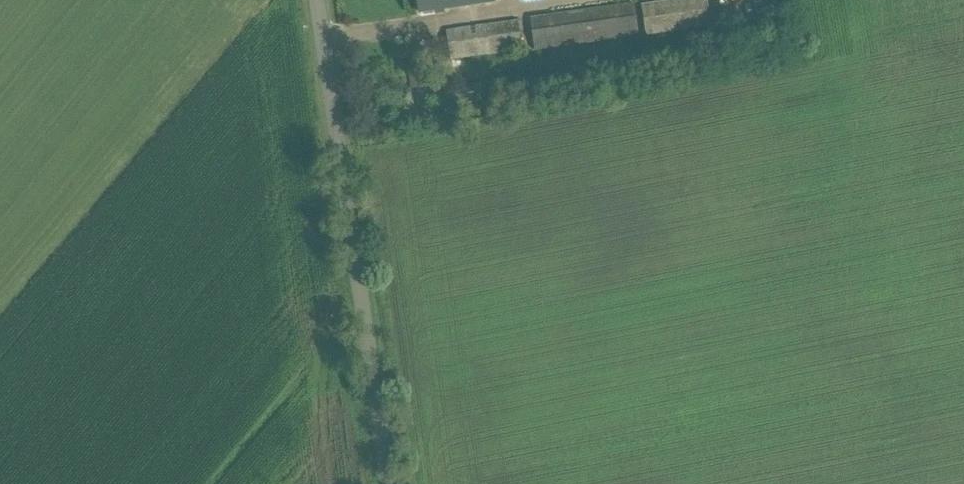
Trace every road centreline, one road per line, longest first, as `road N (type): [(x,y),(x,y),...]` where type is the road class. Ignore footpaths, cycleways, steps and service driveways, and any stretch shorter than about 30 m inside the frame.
road 1 (unclassified): [(391,483),(319,0)]

